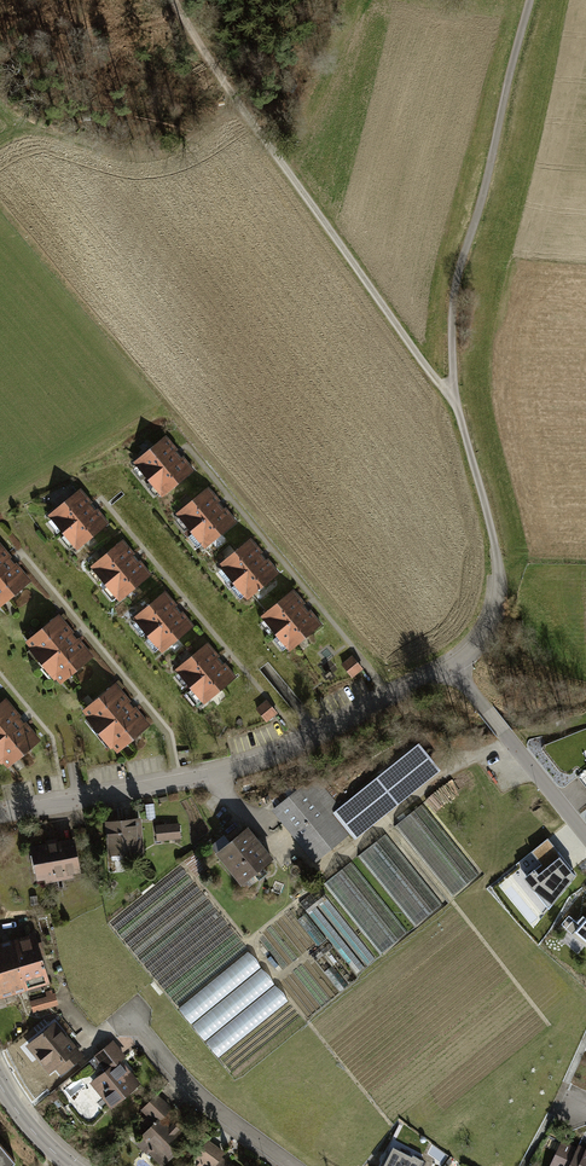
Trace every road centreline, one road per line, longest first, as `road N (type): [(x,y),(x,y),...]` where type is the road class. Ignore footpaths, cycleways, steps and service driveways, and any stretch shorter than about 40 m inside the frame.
road 1 (track): [(451,396),(224,86),(175,0)]
road 2 (residential): [(0,816),(231,772),(289,752),(448,664)]
road 3 (track): [(451,396),(465,260),(529,0)]
road 4 (track): [(448,664),(477,642),(498,588),(497,560),(451,396)]
road 5 (track): [(243,110),(178,155),(146,165),(14,131),(0,143)]
road 6 (residential): [(133,1019),(208,1103),(294,1165)]
road 7 (residential): [(585,834),(448,664)]

